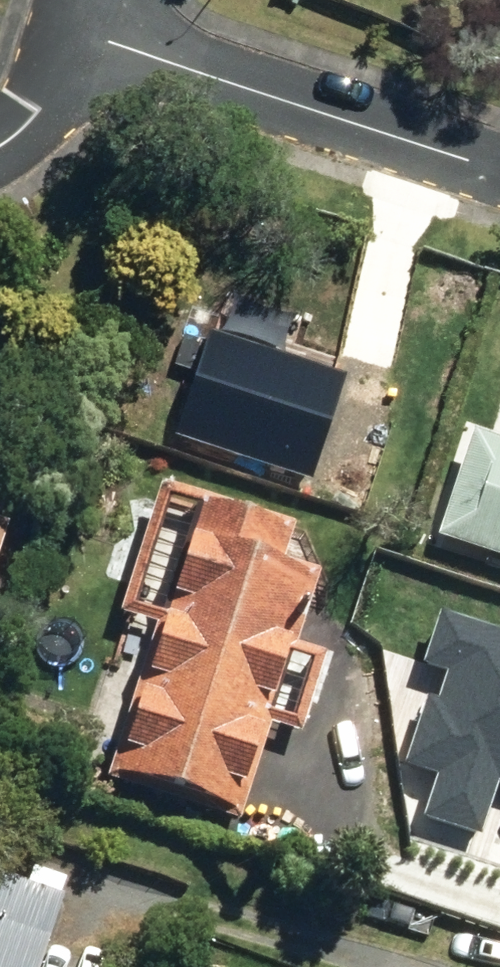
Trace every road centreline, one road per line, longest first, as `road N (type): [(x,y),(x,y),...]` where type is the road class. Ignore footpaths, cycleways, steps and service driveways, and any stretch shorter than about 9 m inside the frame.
road 1 (residential): [(499,167),(80,28)]
road 2 (residential): [(80,28),(35,112),(0,145)]

